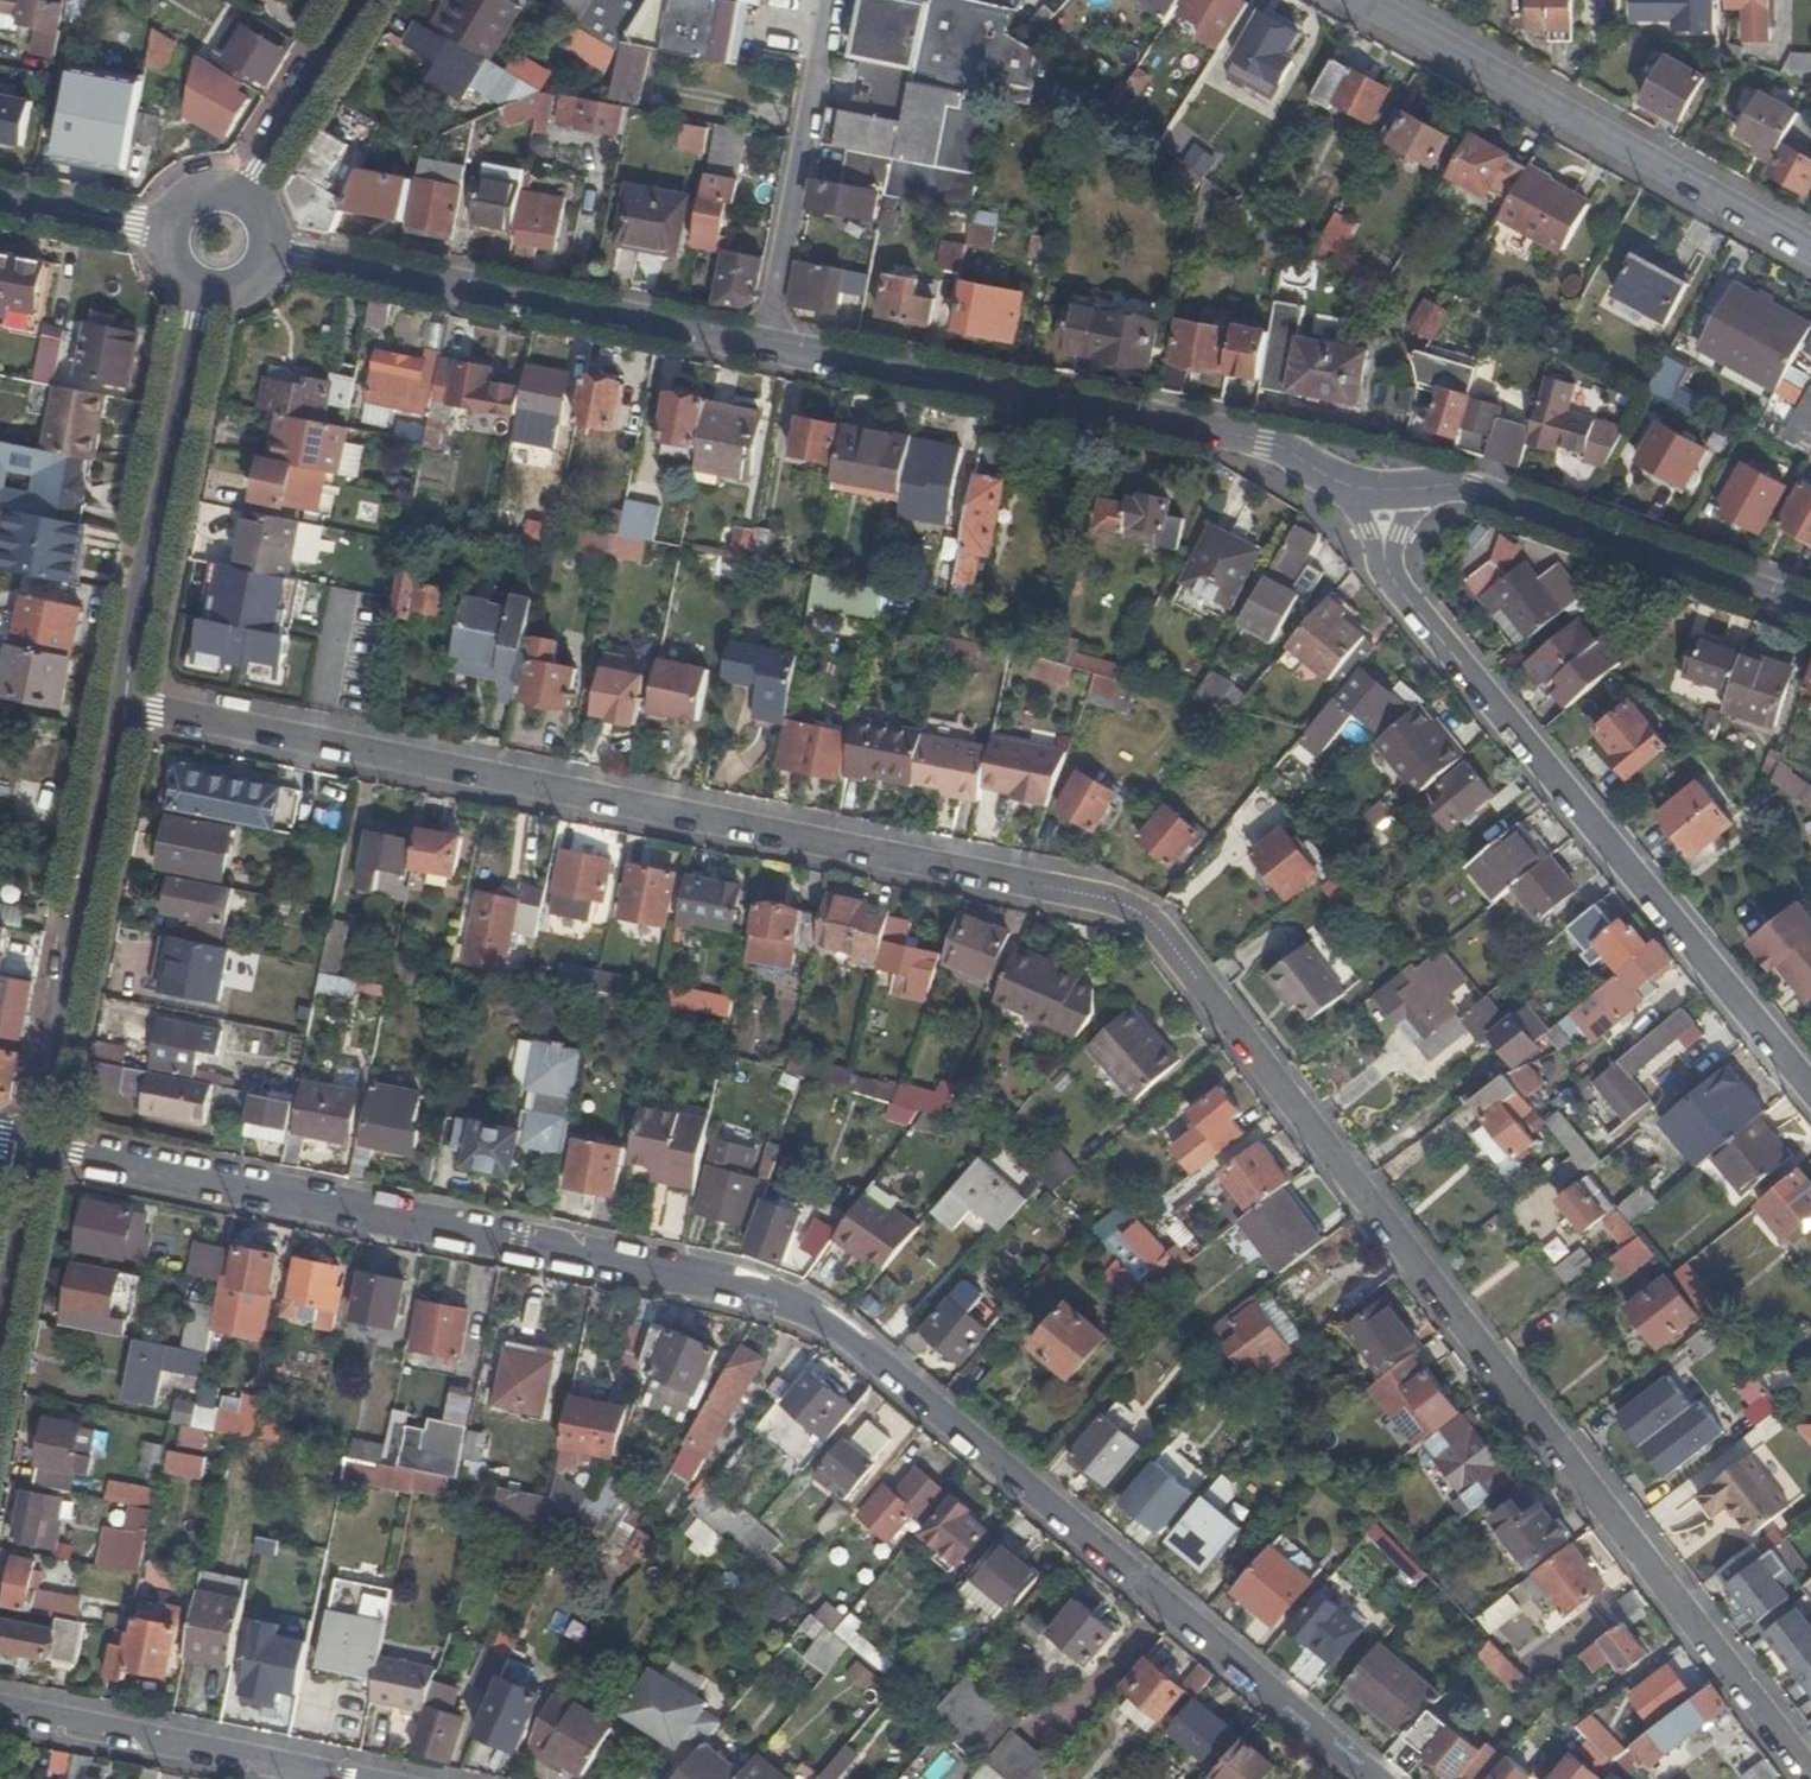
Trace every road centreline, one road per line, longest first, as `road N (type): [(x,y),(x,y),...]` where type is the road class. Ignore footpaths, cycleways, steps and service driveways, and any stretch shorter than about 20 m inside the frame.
road 1 (residential): [(1810,1763),(1147,914),(1097,897),(126,707)]
road 2 (residential): [(35,1147),(764,1293),(827,1322),(1377,1778)]
road 3 (residential): [(1810,1101),(1383,564),(1364,510),(1364,485)]
road 4 (residential): [(766,348),(1282,447)]
road 5 (residential): [(270,254),(766,348)]
road 6 (residential): [(1377,0),(1810,245)]
road 7 (residential): [(1810,610),(1446,479),(1364,485)]
road 8 (residential): [(35,1147),(50,1108),(126,707)]
road 9 (residential): [(126,707),(201,293)]
road 10 (residential): [(351,1778),(0,1709)]
road 11 (residential): [(830,0),(766,348)]
road 12 (residential): [(371,0),(250,199)]
road 13 (residential): [(0,1325),(35,1147)]
road 14 (residential): [(167,225),(0,197)]

